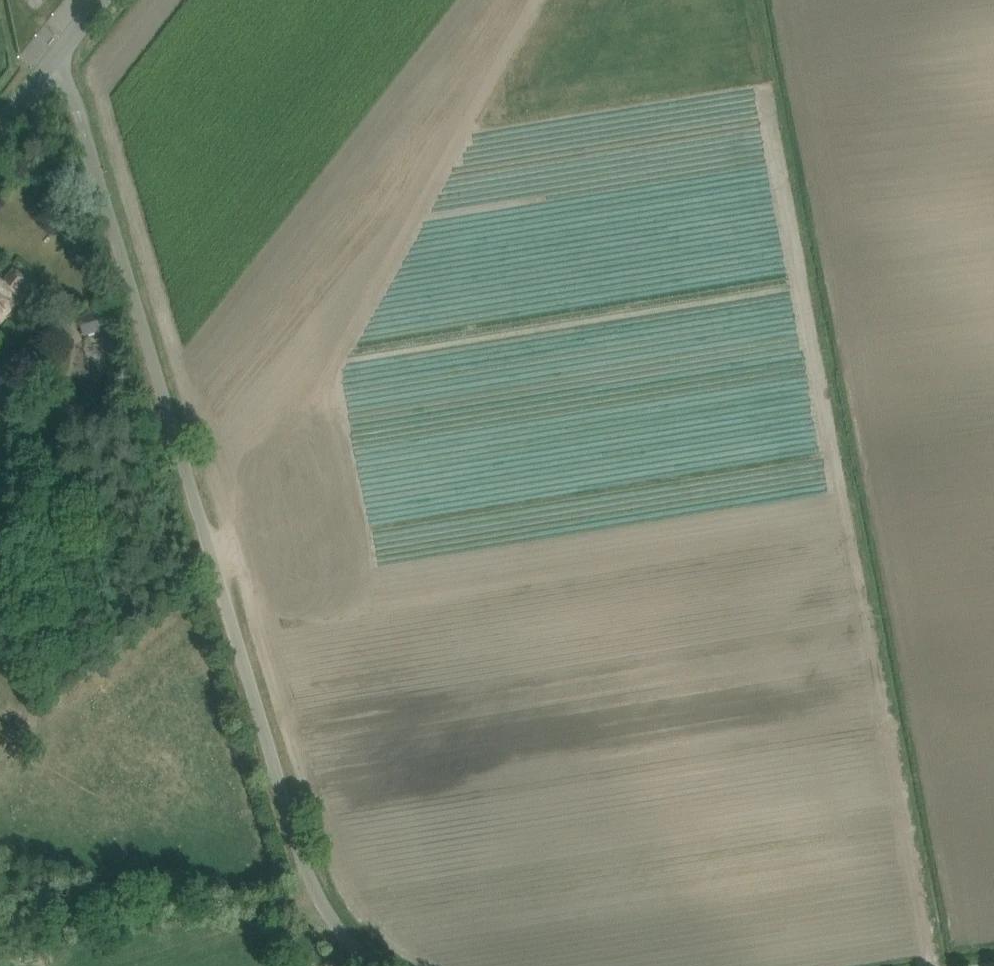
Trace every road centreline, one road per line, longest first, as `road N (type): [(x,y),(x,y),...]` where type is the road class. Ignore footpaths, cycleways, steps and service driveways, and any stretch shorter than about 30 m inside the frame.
road 1 (unclassified): [(381,965),(341,938),(319,907),(78,125),(45,63)]

